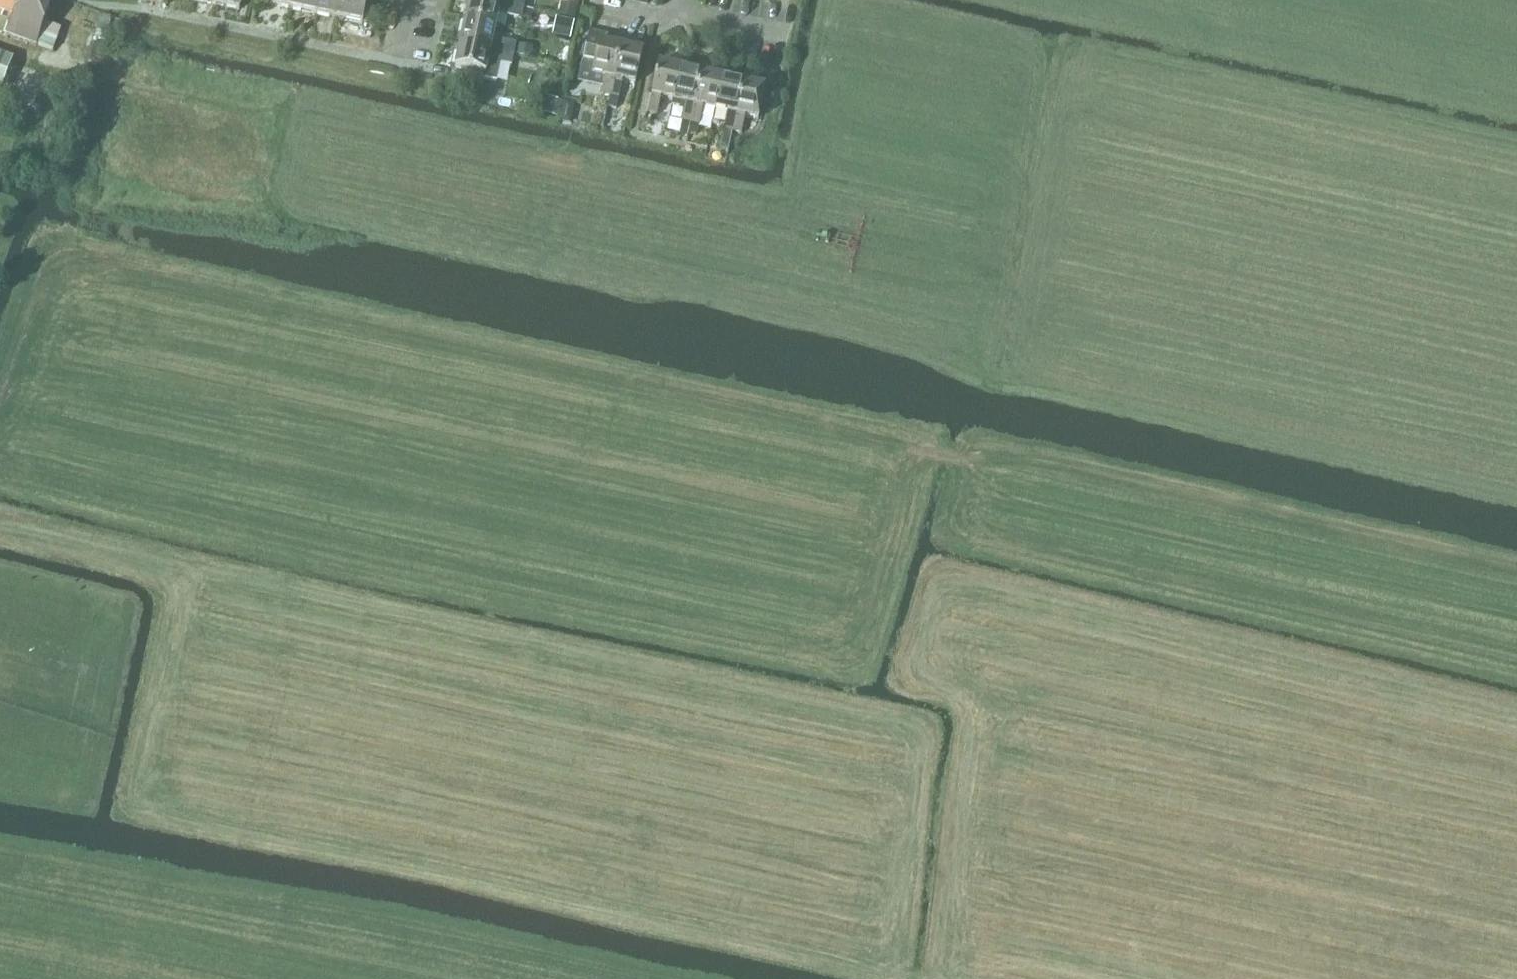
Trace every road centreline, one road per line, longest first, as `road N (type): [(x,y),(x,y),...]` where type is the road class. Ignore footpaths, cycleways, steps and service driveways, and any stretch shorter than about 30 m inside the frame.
road 1 (track): [(0,525),(195,583)]

